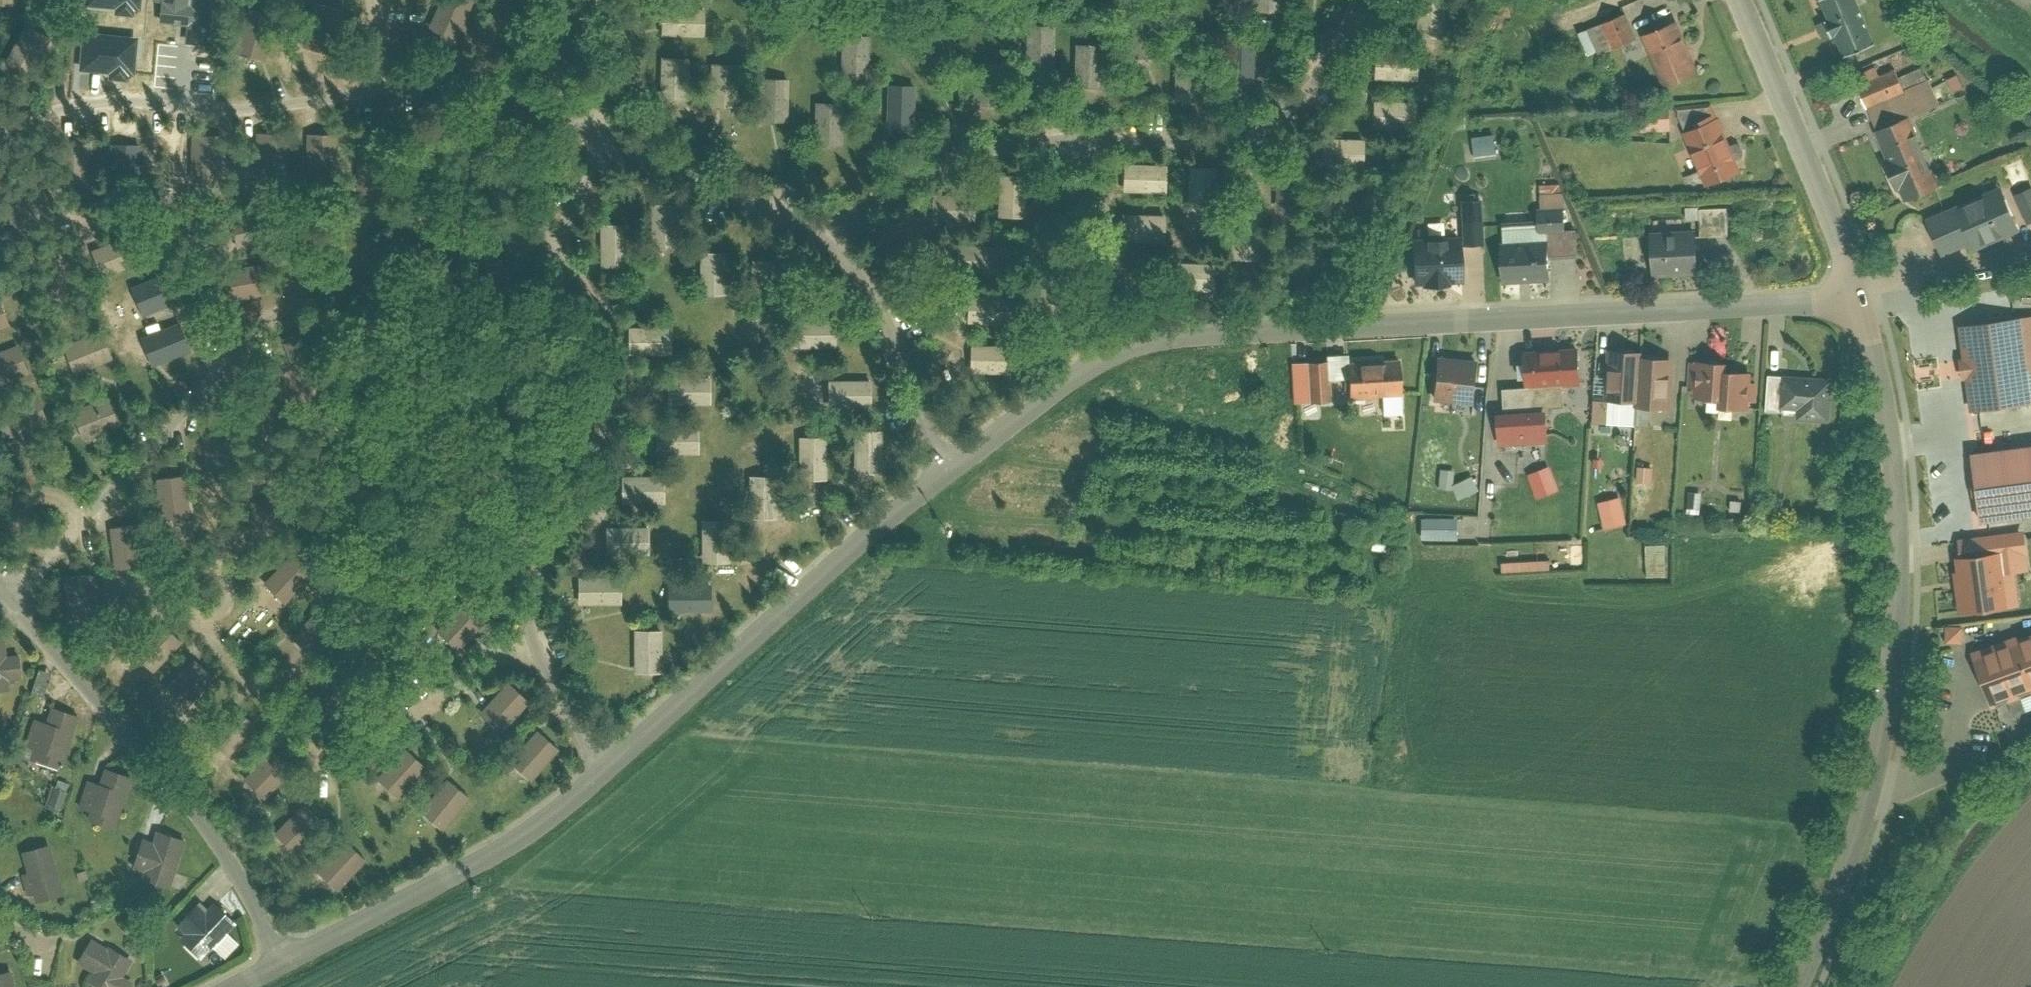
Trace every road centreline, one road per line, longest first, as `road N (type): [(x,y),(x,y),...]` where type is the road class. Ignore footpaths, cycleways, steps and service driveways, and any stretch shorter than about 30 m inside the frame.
road 1 (residential): [(1857,295),(1166,338),(1102,362),(945,472)]
road 2 (residential): [(6,592),(352,238),(385,224),(561,238)]
road 3 (residential): [(818,236),(893,173),(962,150),(1065,137),(1241,134),(1278,110),(1355,0)]
road 4 (unclassified): [(1799,986),(1869,796),(1892,696),(1898,537),(1890,434)]
road 5 (residential): [(283,961),(221,850),(6,592)]
road 6 (residential): [(527,639),(328,764),(201,625),(204,594)]
road 7 (residential): [(945,472),(605,770)]
road 8 (residential): [(561,238),(604,325),(599,436),(582,489),(532,582),(527,639)]
road 9 (residential): [(386,90),(289,103),(159,108),(111,101),(0,127)]
road 10 (residential): [(605,770),(543,824),(283,961)]
road 11 (unclassified): [(1737,0),(1857,295)]
road 12 (residential): [(945,472),(840,259),(818,236)]
road 13 (residential): [(818,236),(767,205),(598,148)]
road 14 (residential): [(598,148),(467,89),(386,90)]
road 15 (unclassified): [(2030,256),(1857,295)]
road 16 (residential): [(598,148),(637,0)]
road 17 (residential): [(527,639),(605,770)]
road 18 (unclassified): [(1857,295),(1890,434)]

